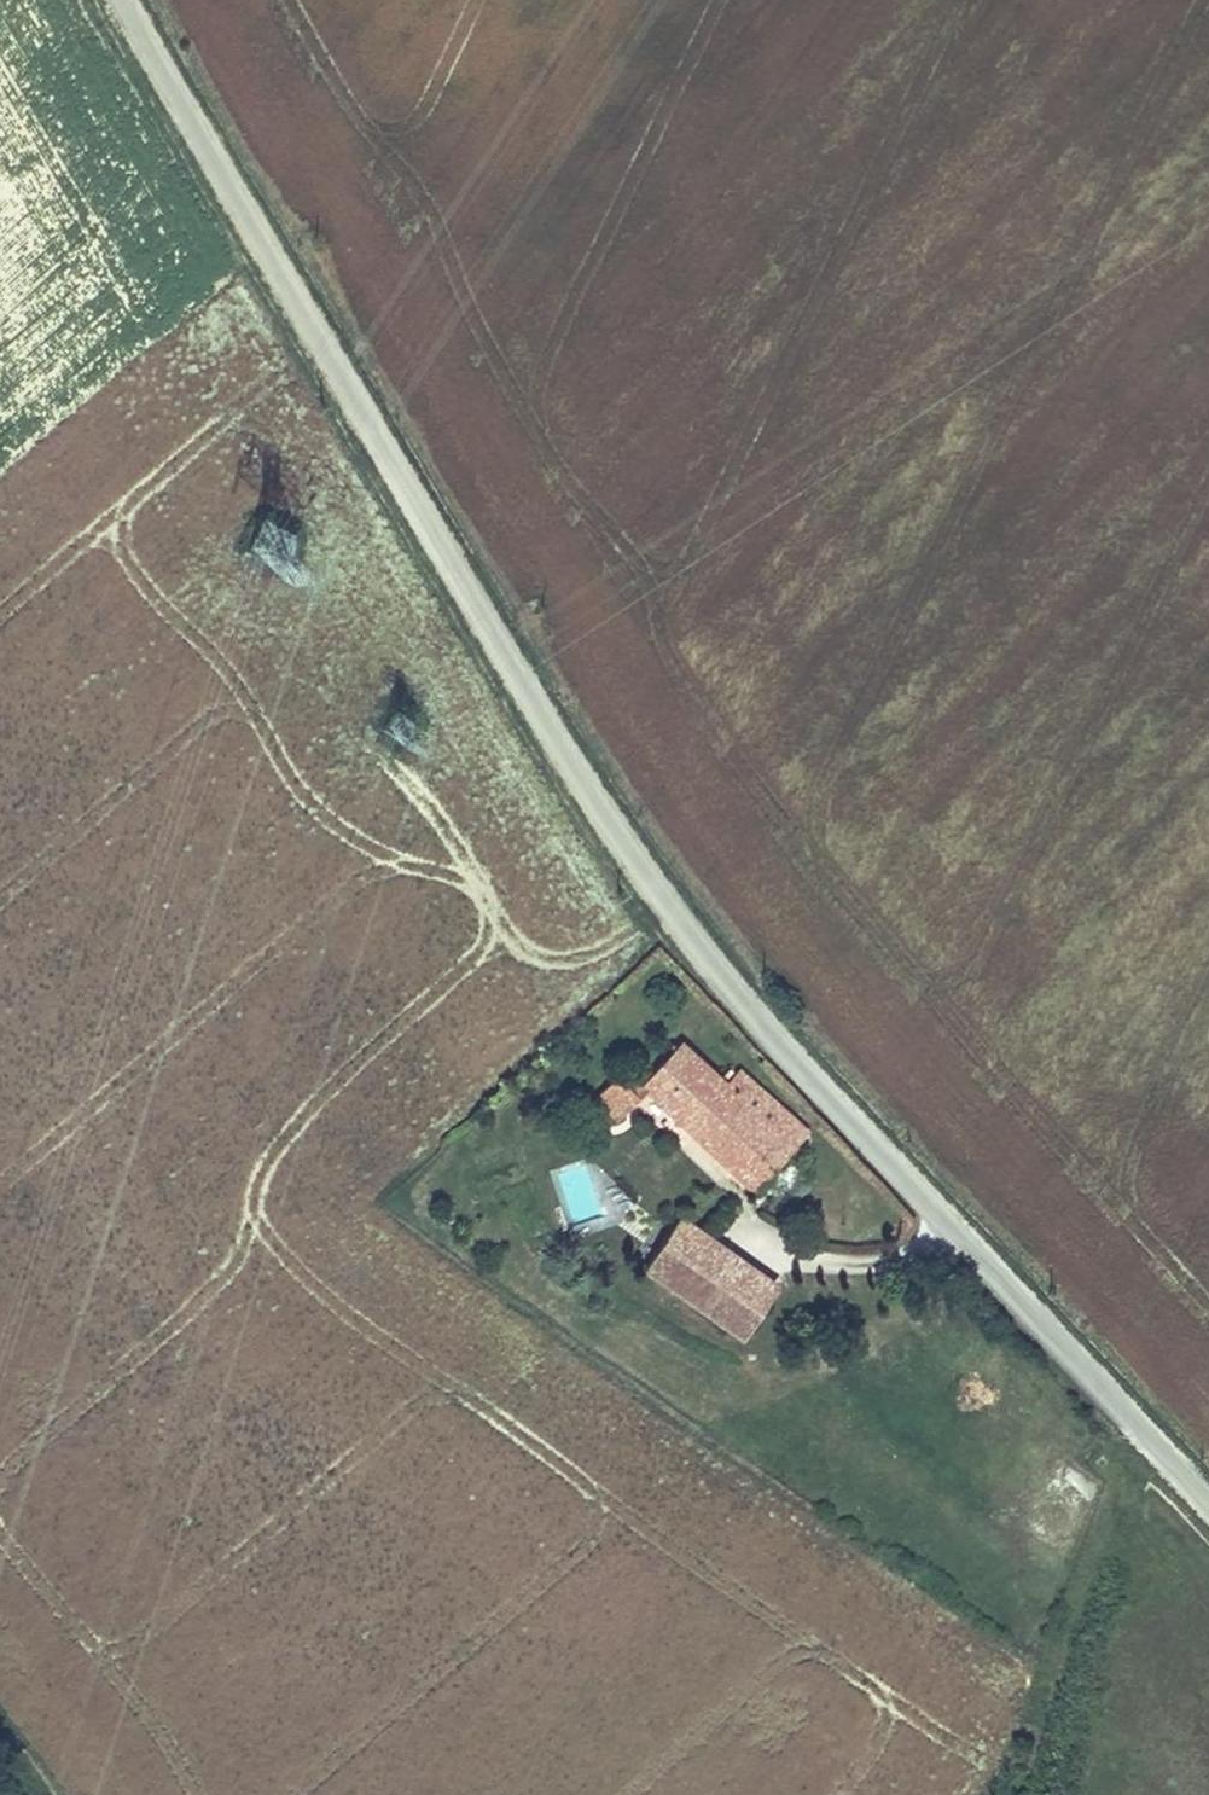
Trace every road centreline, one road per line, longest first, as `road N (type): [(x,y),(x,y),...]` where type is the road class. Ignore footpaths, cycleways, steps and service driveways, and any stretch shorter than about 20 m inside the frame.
road 1 (tertiary): [(121,0),(489,633),(661,893),(732,983),(1208,1502)]

